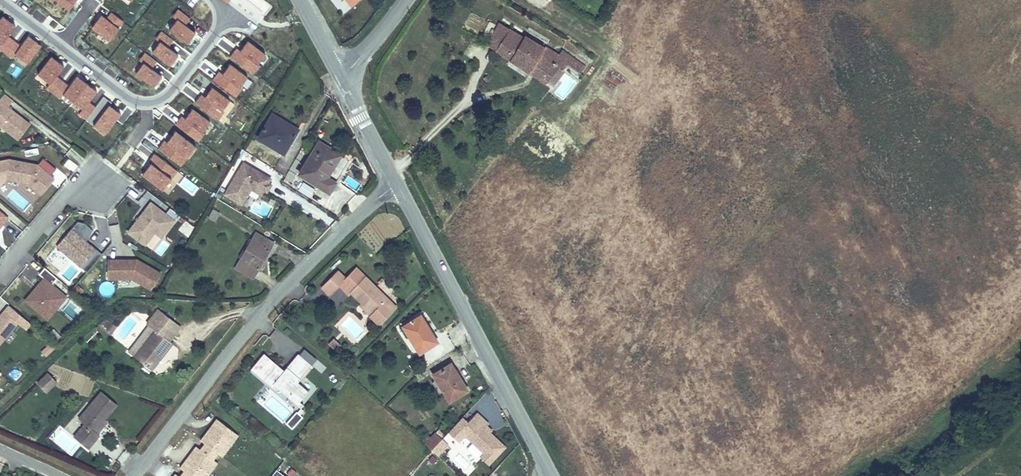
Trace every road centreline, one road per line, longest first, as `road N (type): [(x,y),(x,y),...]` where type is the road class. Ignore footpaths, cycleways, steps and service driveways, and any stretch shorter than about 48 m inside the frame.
road 1 (residential): [(396,184),(354,216),(244,335),(134,475)]
road 2 (secondary): [(396,184),(551,475)]
road 3 (residential): [(101,183),(54,210),(0,275)]

